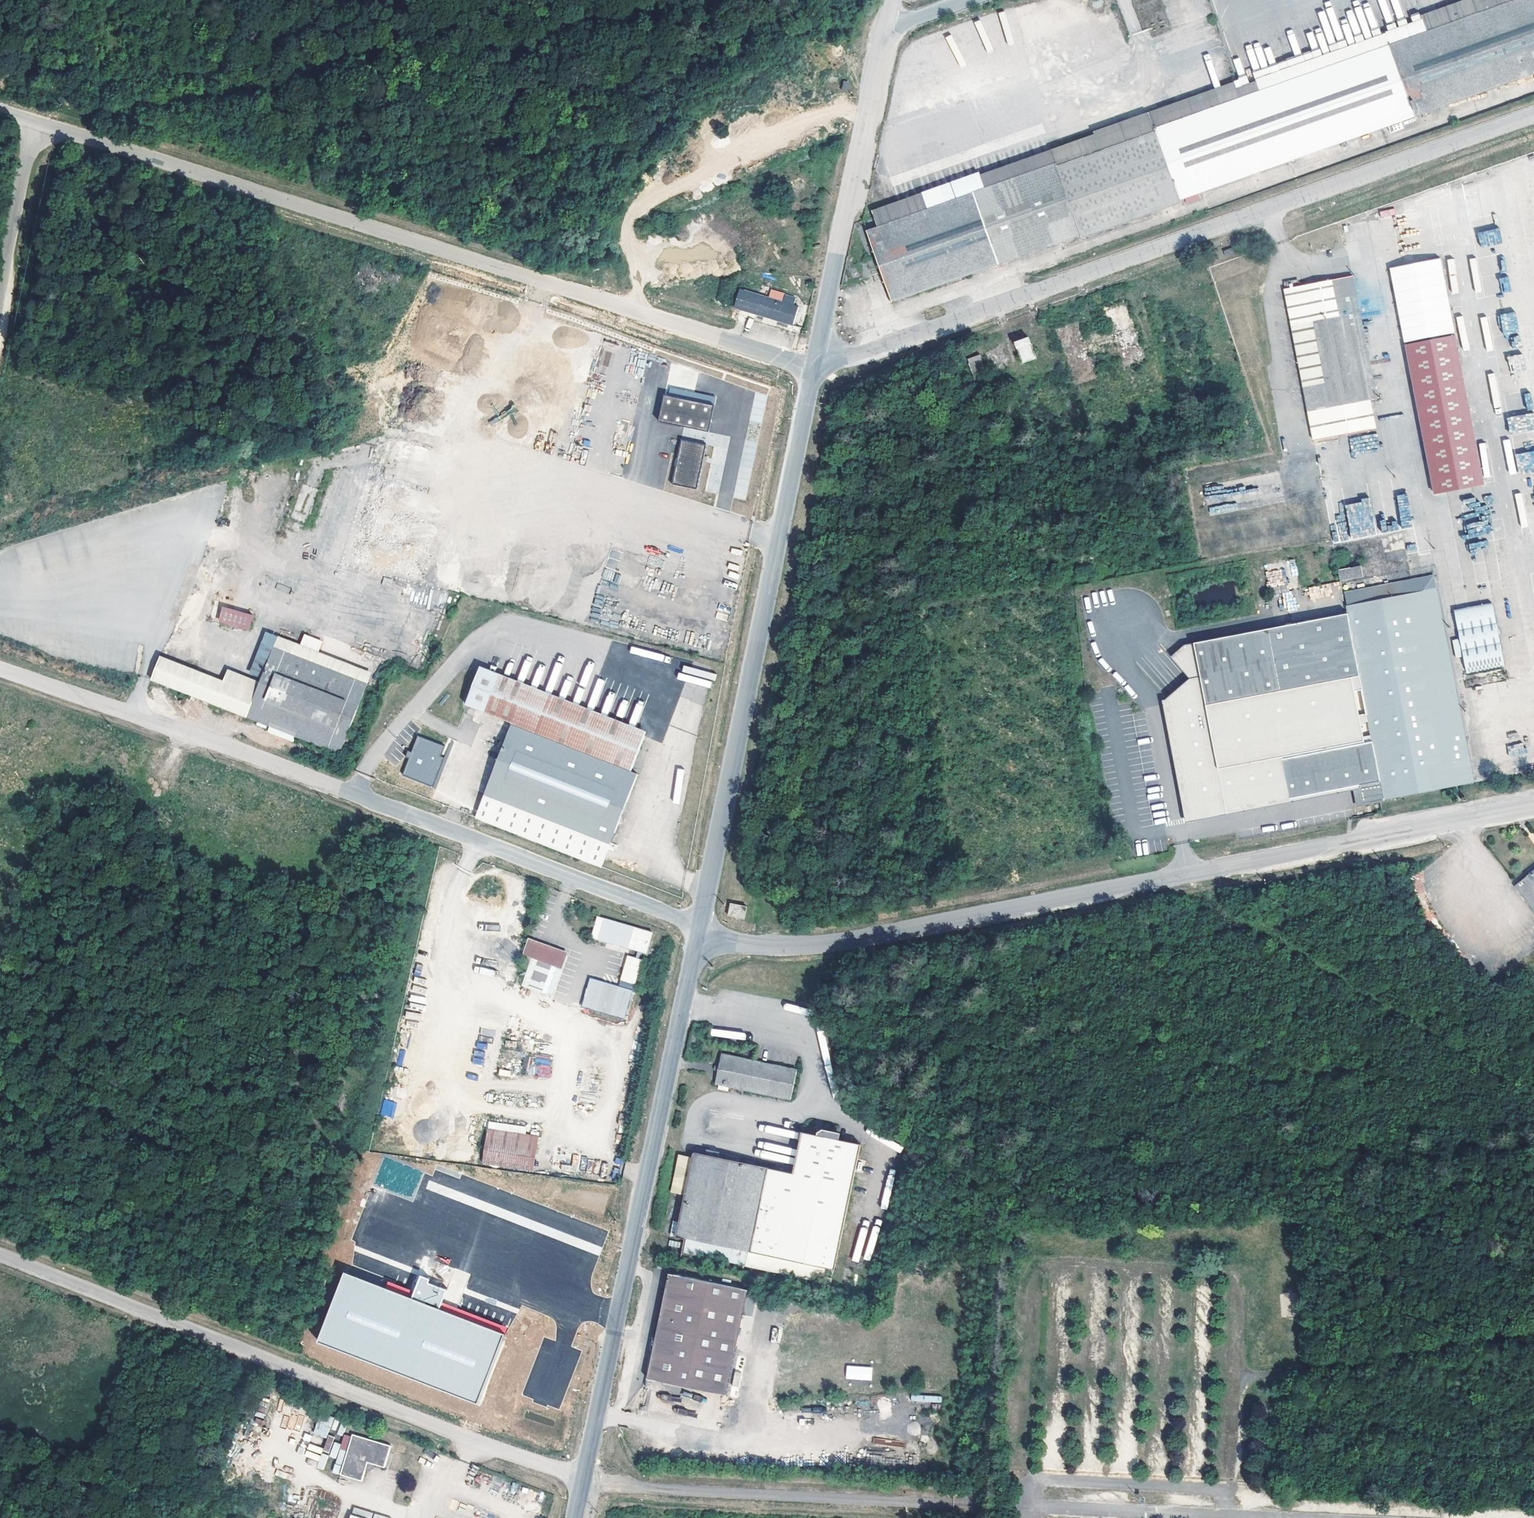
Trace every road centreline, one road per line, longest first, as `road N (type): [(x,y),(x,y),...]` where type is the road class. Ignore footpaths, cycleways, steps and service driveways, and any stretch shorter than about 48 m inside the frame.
road 1 (unclassified): [(1533,804),(832,943),(764,946),(697,934)]
road 2 (unclassified): [(36,120),(812,367)]
road 3 (unclassified): [(812,367),(1533,112)]
road 4 (unclassified): [(0,672),(699,924)]
road 5 (unclassified): [(584,1477),(0,1257)]
road 6 (unclassified): [(699,924),(812,367)]
road 7 (unclassified): [(584,1477),(697,934)]
road 8 (unclassified): [(1033,1505),(584,1477)]
road 9 (unclassified): [(812,367),(891,0)]
road 10 (track): [(1234,1379),(1533,1326)]
road 11 (unclassified): [(1294,1517),(1033,1505)]
road 12 (unclassified): [(36,120),(0,294)]

